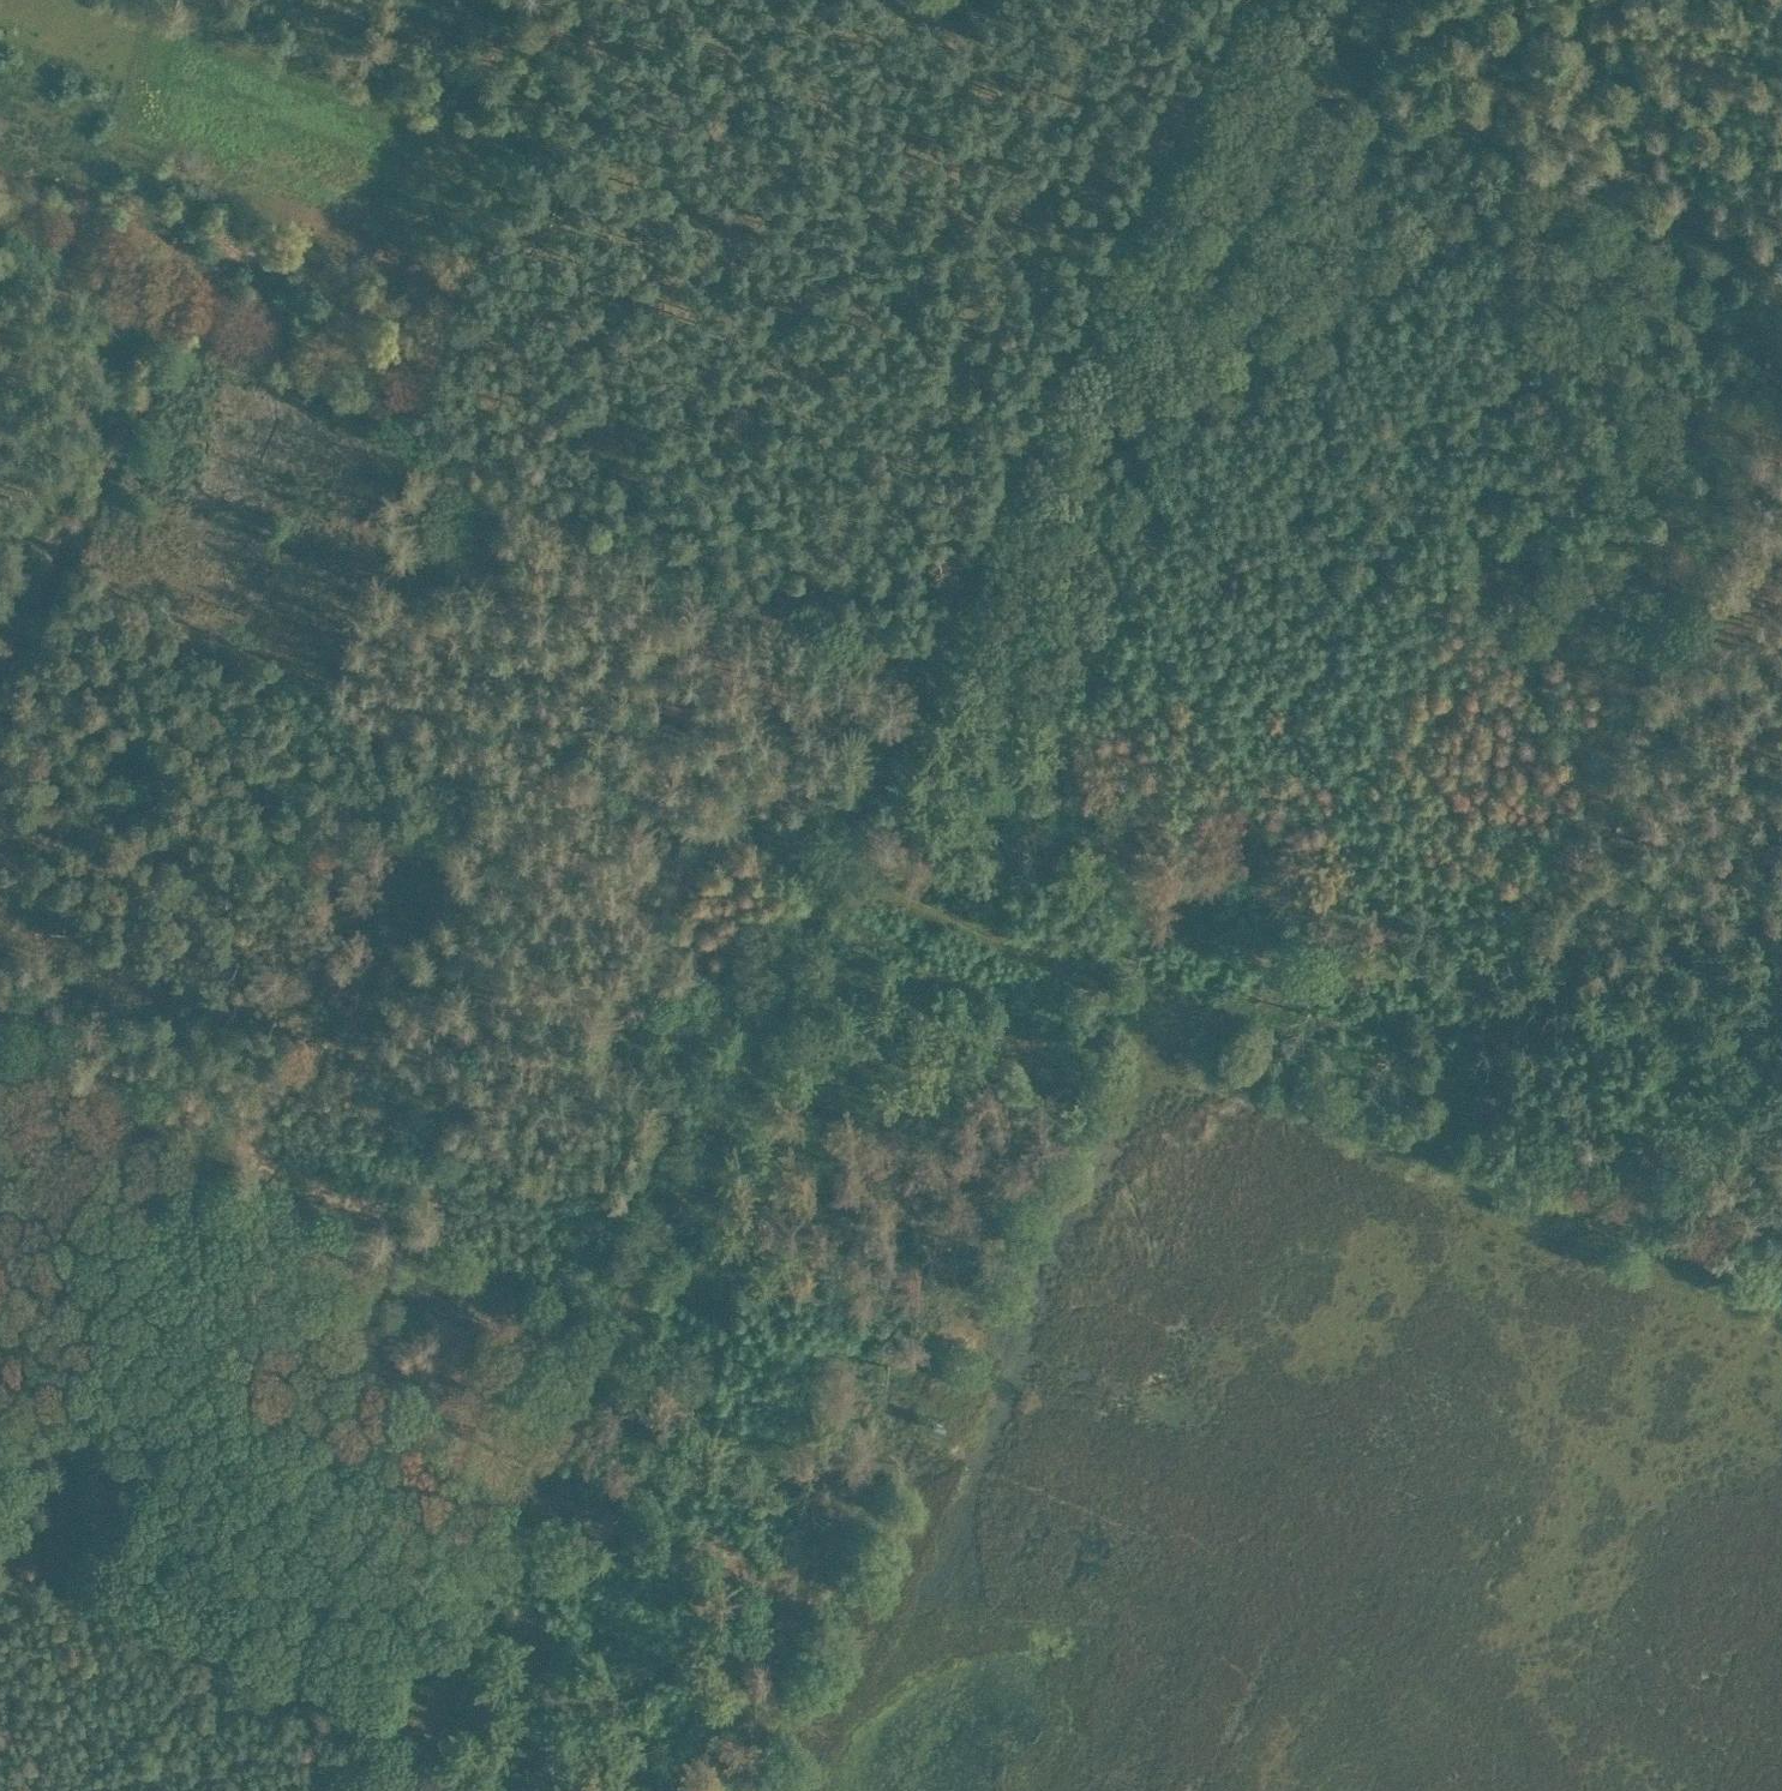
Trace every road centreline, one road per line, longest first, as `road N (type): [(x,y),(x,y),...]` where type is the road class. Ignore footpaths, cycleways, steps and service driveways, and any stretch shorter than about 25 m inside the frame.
road 1 (track): [(426,1722),(614,1341),(1244,0)]
road 2 (track): [(0,1533),(426,1722),(394,1790)]

